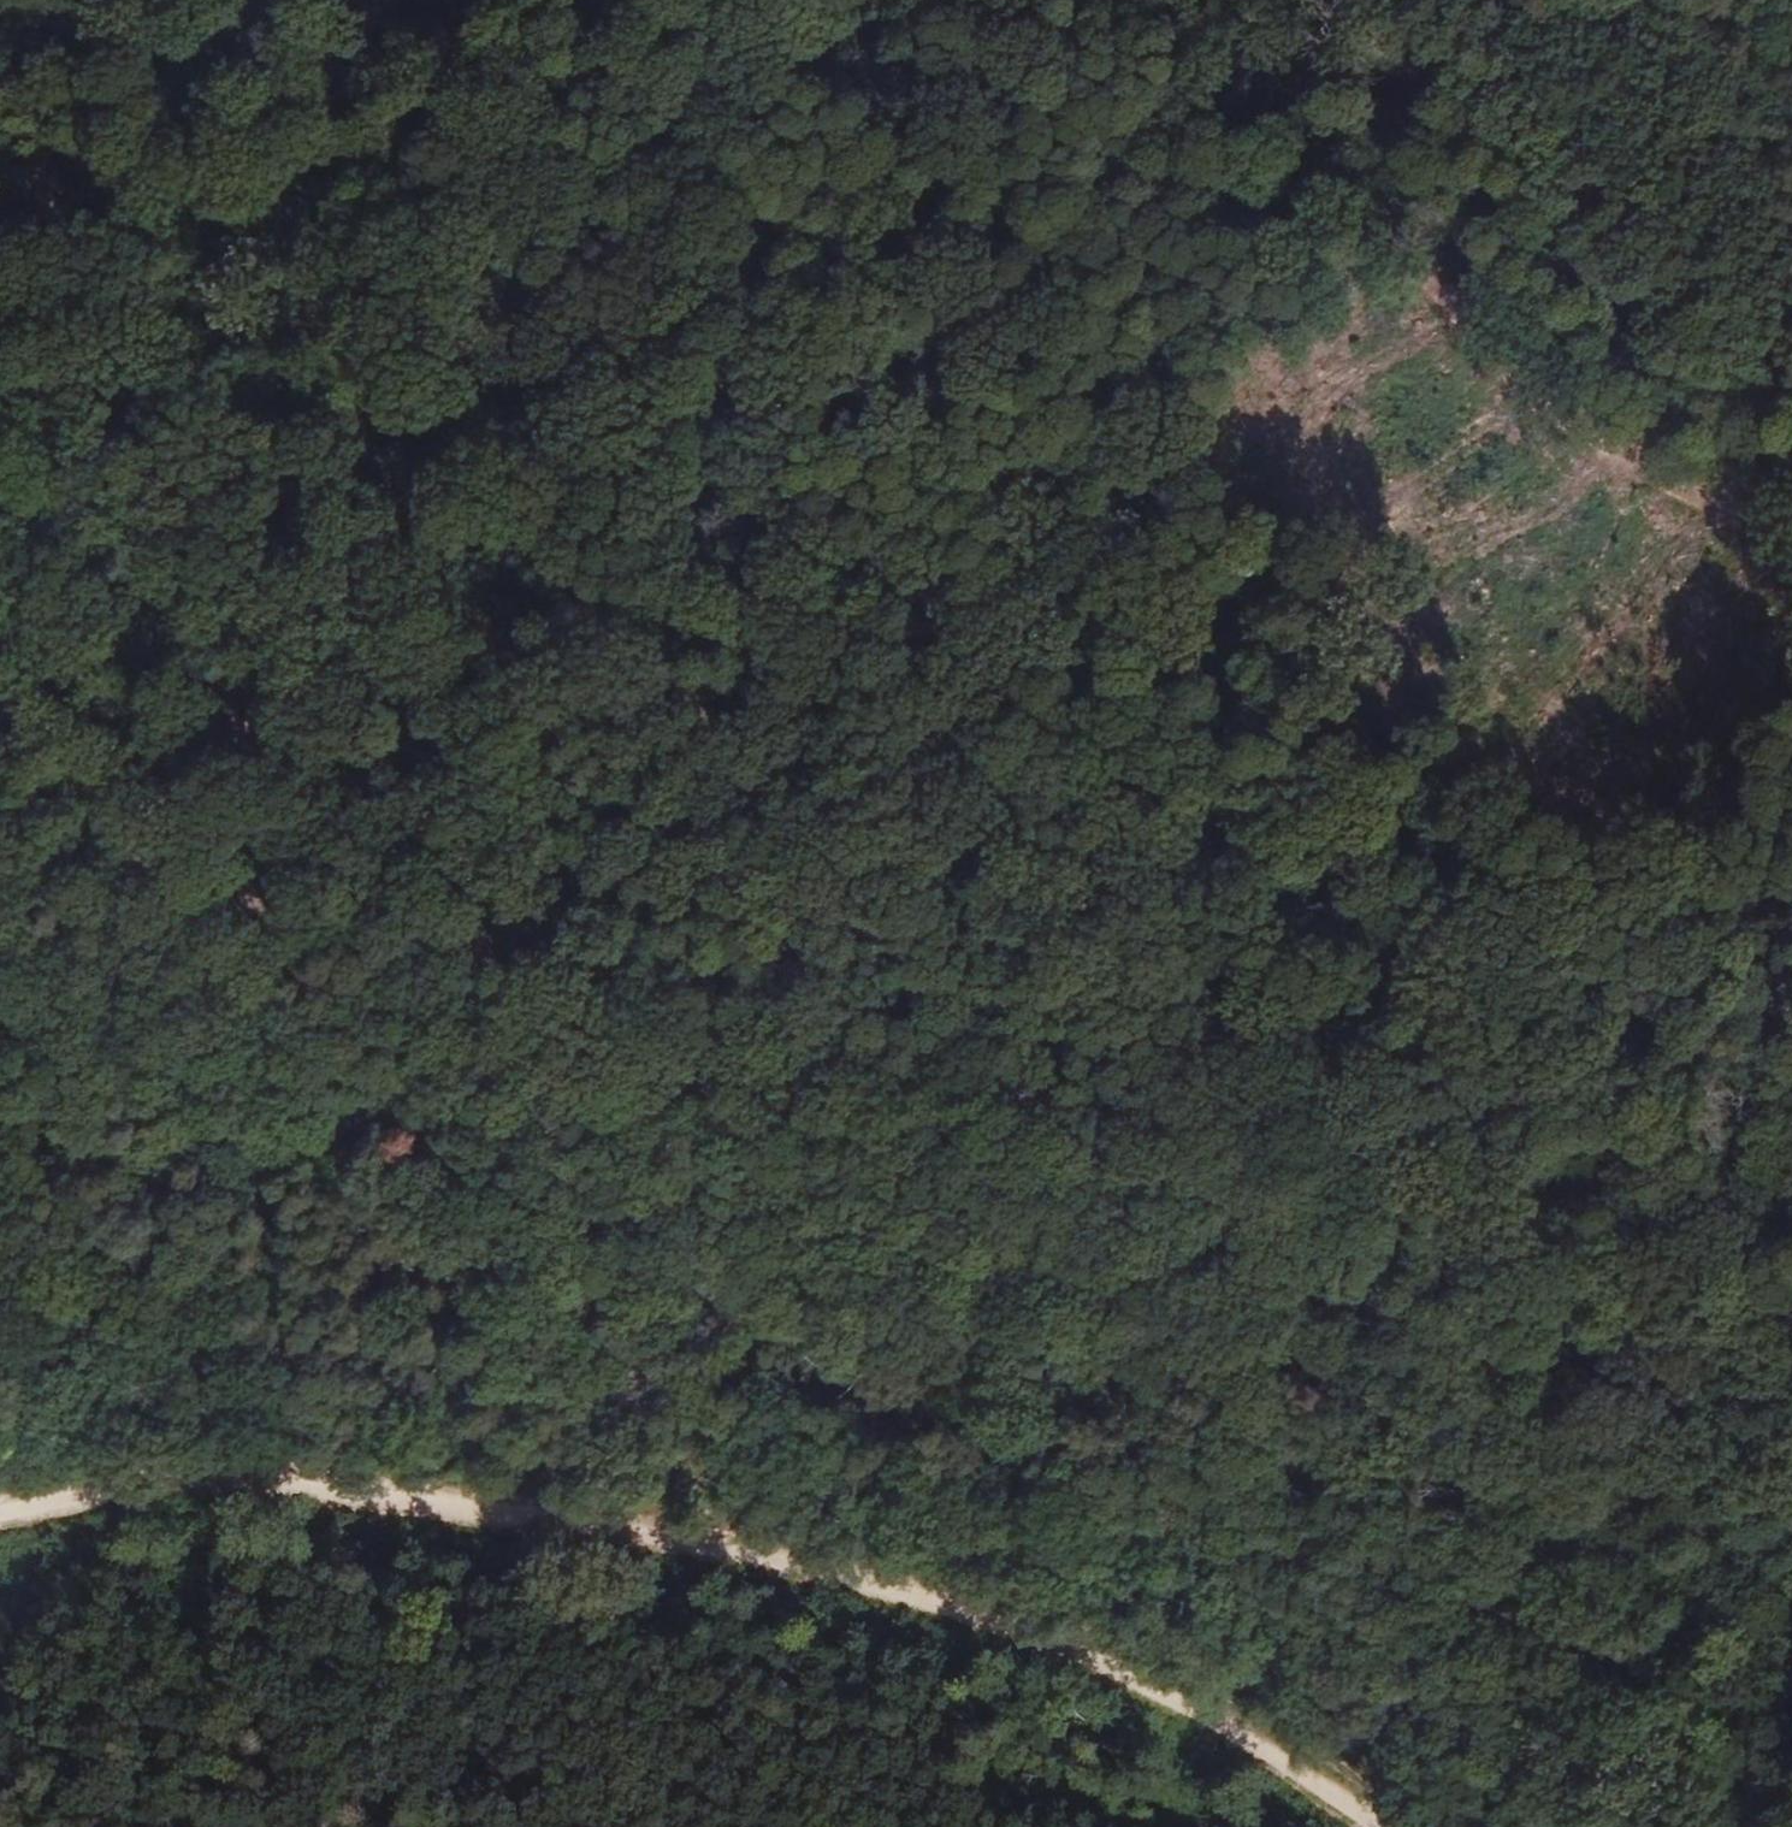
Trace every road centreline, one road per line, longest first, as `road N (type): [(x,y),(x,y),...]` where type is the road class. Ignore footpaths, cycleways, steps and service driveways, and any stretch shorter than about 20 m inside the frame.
road 1 (track): [(1361,1826),(1127,1671),(938,1602),(806,1565),(420,1496),(254,1480),(116,1488),(0,1511)]
road 2 (track): [(0,721),(71,640),(143,578),(279,404),(340,209),(346,131),(334,0)]
road 3 (track): [(1258,0),(1310,157),(1555,419),(1653,482),(1791,530)]

